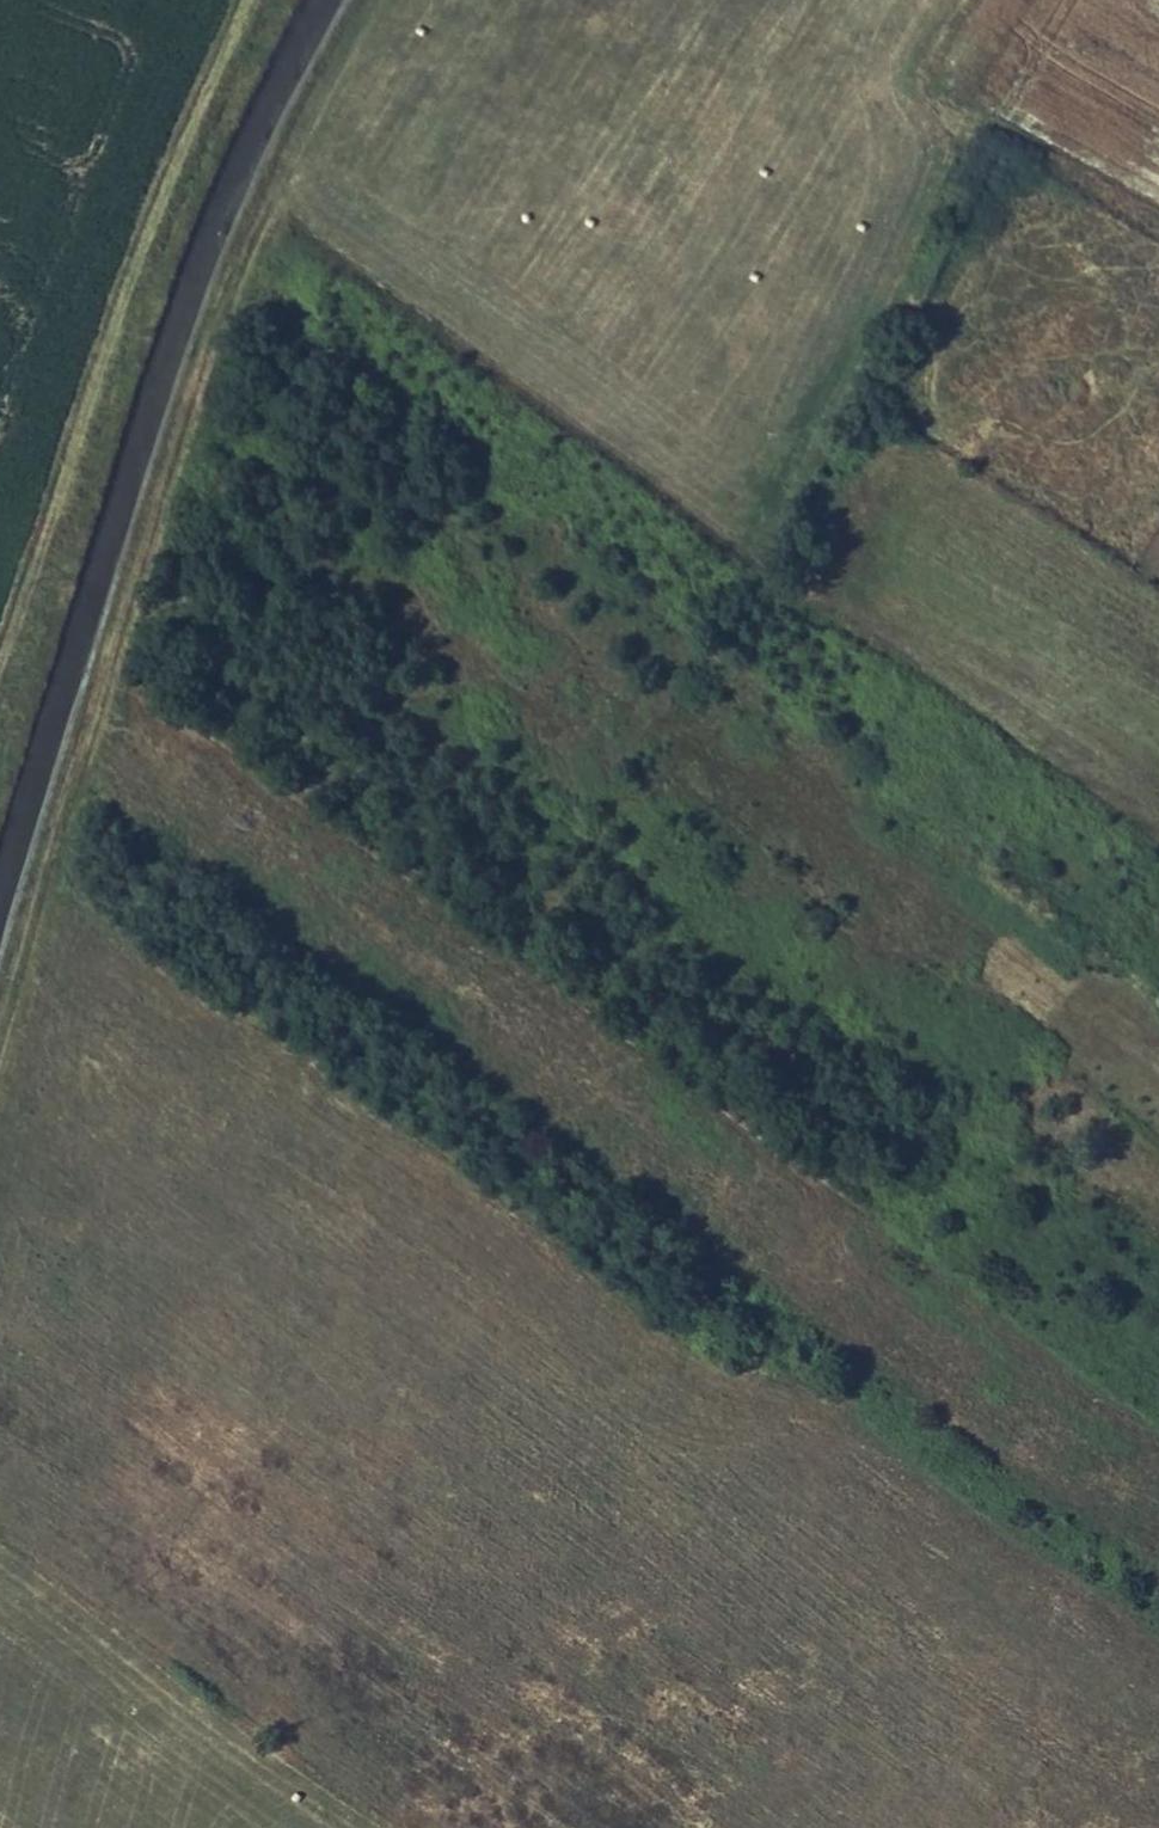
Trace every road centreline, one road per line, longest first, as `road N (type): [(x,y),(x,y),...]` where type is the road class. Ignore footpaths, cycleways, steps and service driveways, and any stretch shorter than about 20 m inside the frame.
road 1 (track): [(0,1029),(203,362),(276,175),(368,0)]

